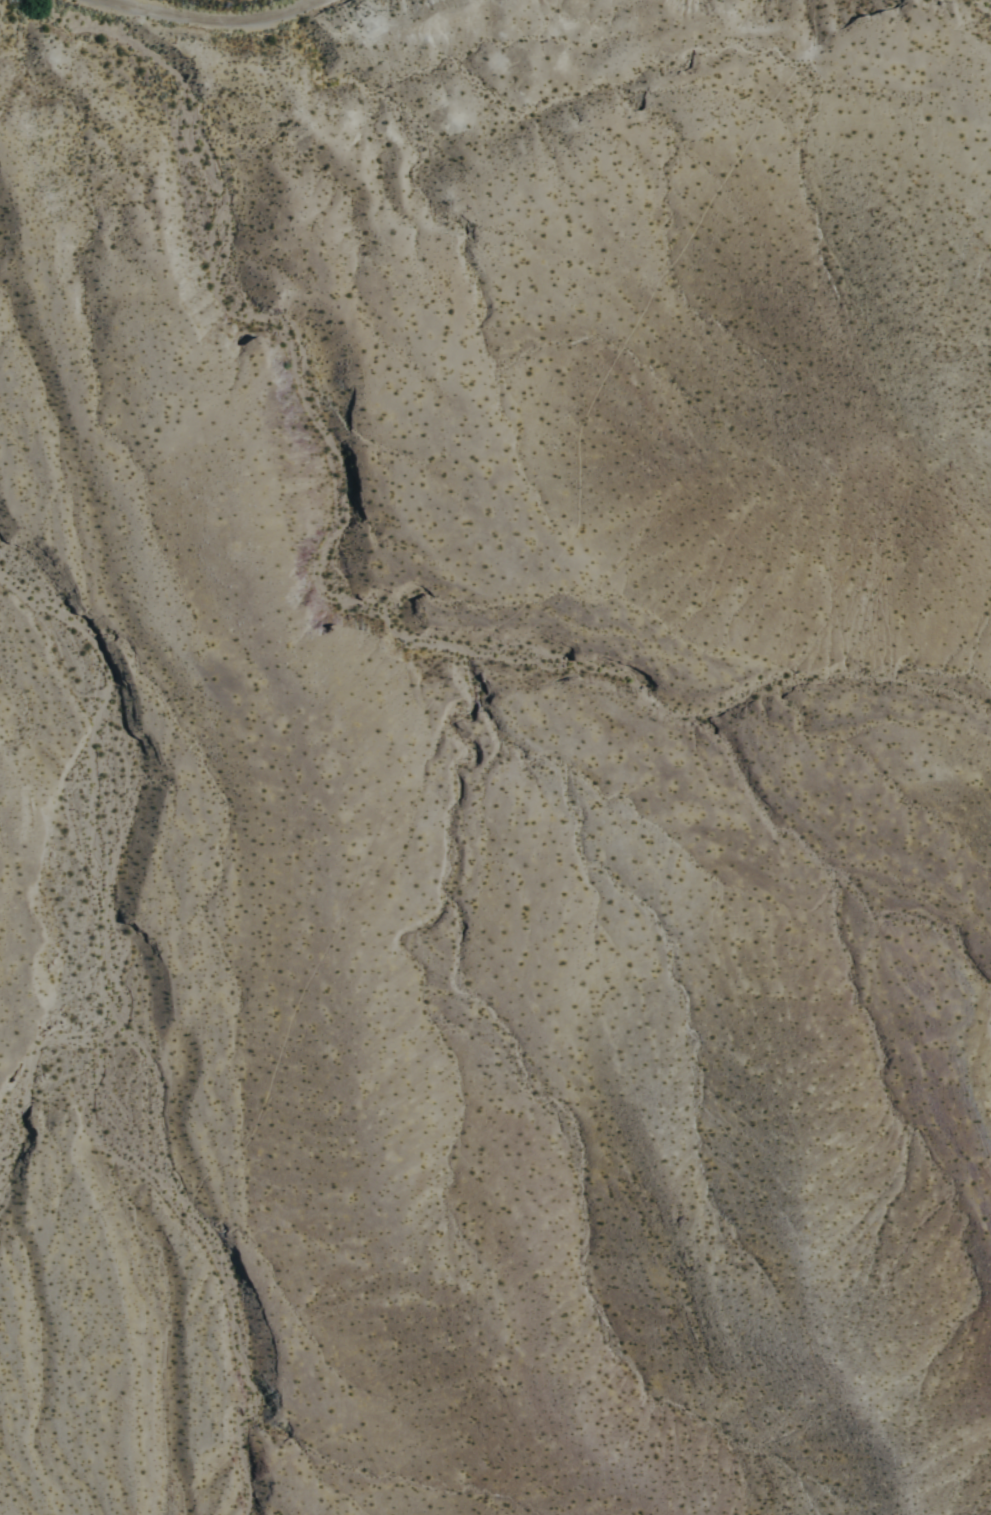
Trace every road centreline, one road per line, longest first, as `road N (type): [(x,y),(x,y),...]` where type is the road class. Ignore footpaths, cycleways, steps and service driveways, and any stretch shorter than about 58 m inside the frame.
road 1 (track): [(114,0),(231,22),(325,0)]

